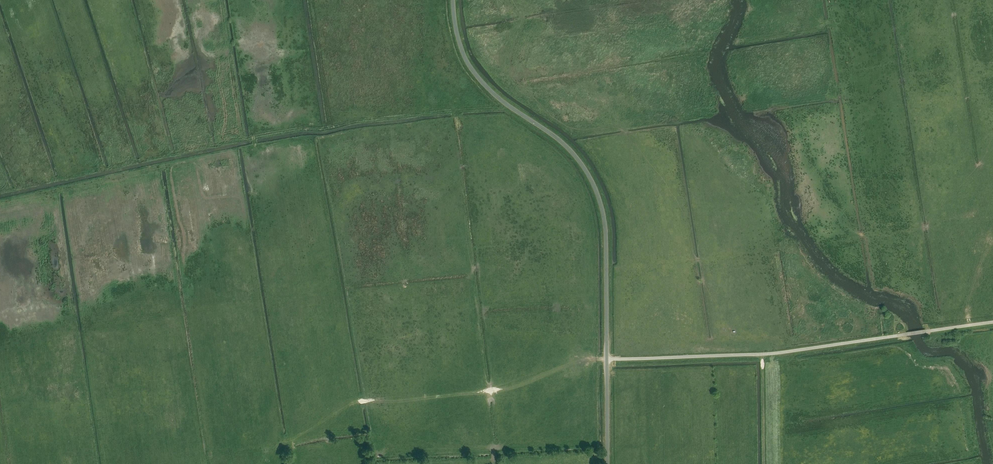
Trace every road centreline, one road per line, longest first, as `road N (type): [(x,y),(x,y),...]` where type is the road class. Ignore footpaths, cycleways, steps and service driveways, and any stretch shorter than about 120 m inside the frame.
road 1 (track): [(270,463),(281,445),(354,400),(496,390),(576,361),(758,355),(992,322)]
road 2 (unclassified): [(607,463),(606,235),(598,196),(566,146),(500,98),(469,64),(453,0)]
road 3 (track): [(510,106),(325,129)]

